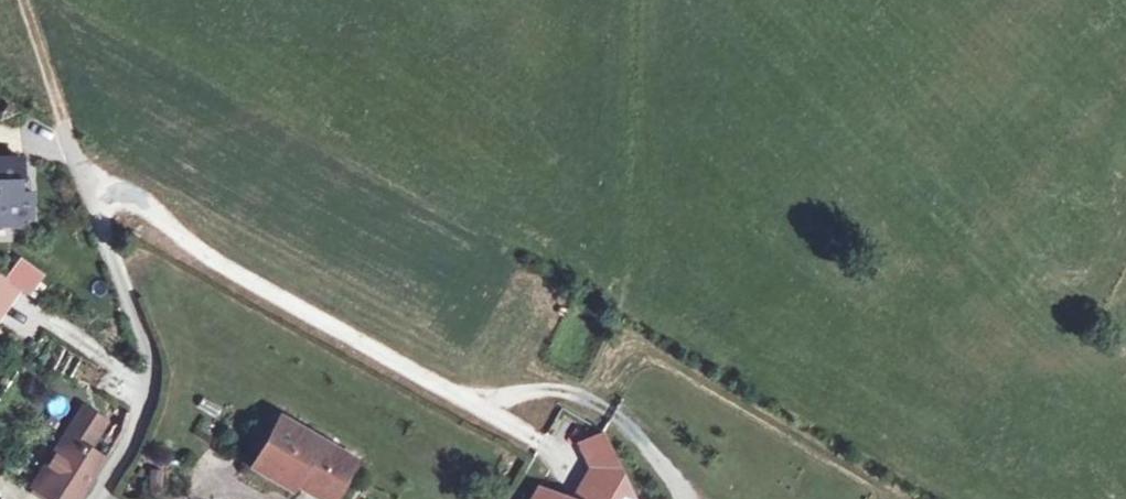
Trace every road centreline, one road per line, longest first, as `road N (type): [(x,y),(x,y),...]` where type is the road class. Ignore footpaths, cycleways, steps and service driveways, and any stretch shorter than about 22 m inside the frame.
road 1 (residential): [(101,498),(148,393),(151,356),(68,139)]
road 2 (track): [(68,139),(22,0)]

